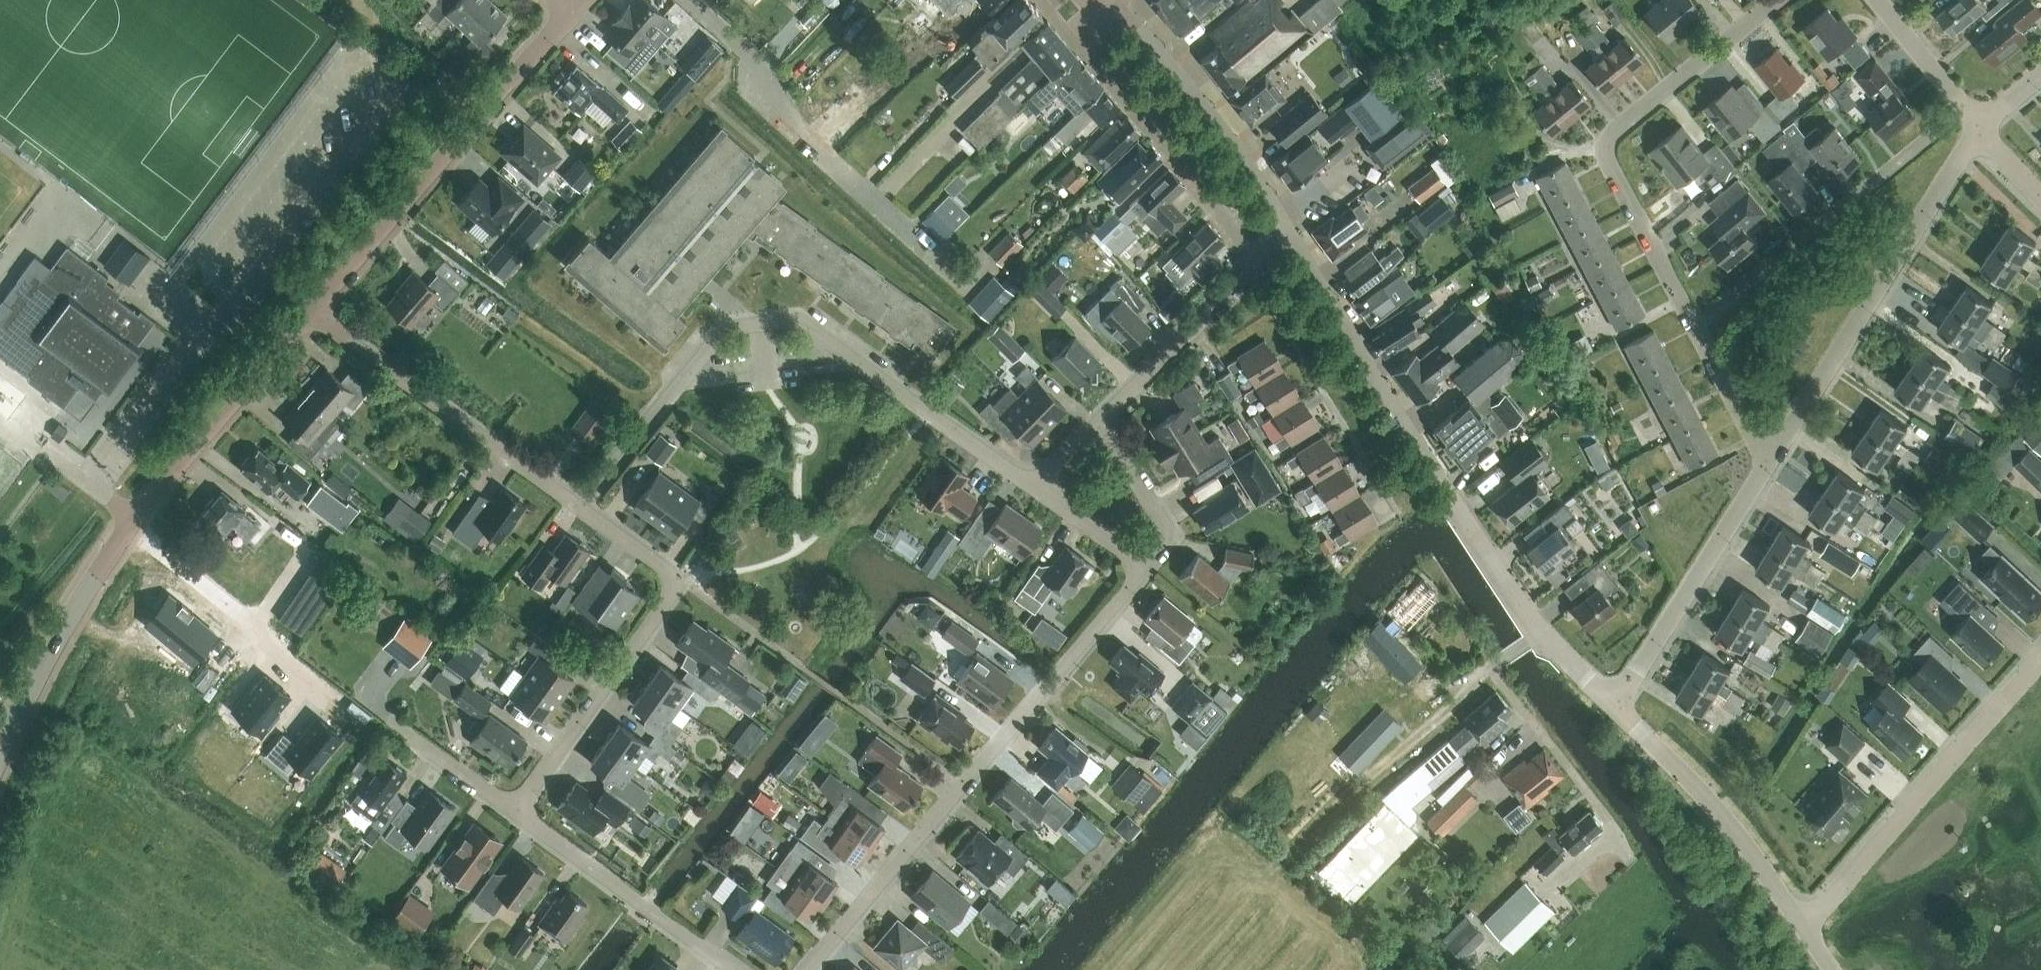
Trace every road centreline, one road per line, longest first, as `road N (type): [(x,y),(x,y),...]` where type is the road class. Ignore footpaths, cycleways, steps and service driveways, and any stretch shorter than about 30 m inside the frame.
road 1 (unclassified): [(1618,702),(1539,633),(1277,212)]
road 2 (residential): [(589,505),(724,328),(799,320),(1038,488)]
road 3 (tertiary): [(0,760),(132,518),(320,311)]
road 4 (residential): [(810,969),(1146,565)]
road 5 (residential): [(1701,326),(1609,160),(1613,132),(1776,0)]
road 6 (residential): [(515,814),(680,588),(672,569),(589,505)]
road 7 (unclassified): [(1773,465),(1982,126)]
road 8 (tertiary): [(320,311),(576,15)]
road 9 (residential): [(1804,927),(2040,665)]
road 10 (residential): [(1701,326),(1968,108)]
road 11 (residential): [(589,505),(320,311)]
road 12 (unclassified): [(1085,0),(1074,26),(1245,242)]
road 13 (residential): [(1804,927),(1750,850),(1618,702)]
road 14 (unclassified): [(1618,702),(1773,465)]
road 15 (unclassified): [(1277,212),(1240,150),(1116,0)]
road 16 (unclassified): [(1101,423),(1216,310),(1248,267),(1245,242)]
road 17 (residential): [(655,918),(515,814)]
road 18 (unclassified): [(1146,565),(1166,521),(1101,423)]
road 19 (residential): [(1773,465),(1701,326)]
road 20 (residential): [(1968,108),(1878,0)]
road 21 (residential): [(1038,488),(1146,565)]

